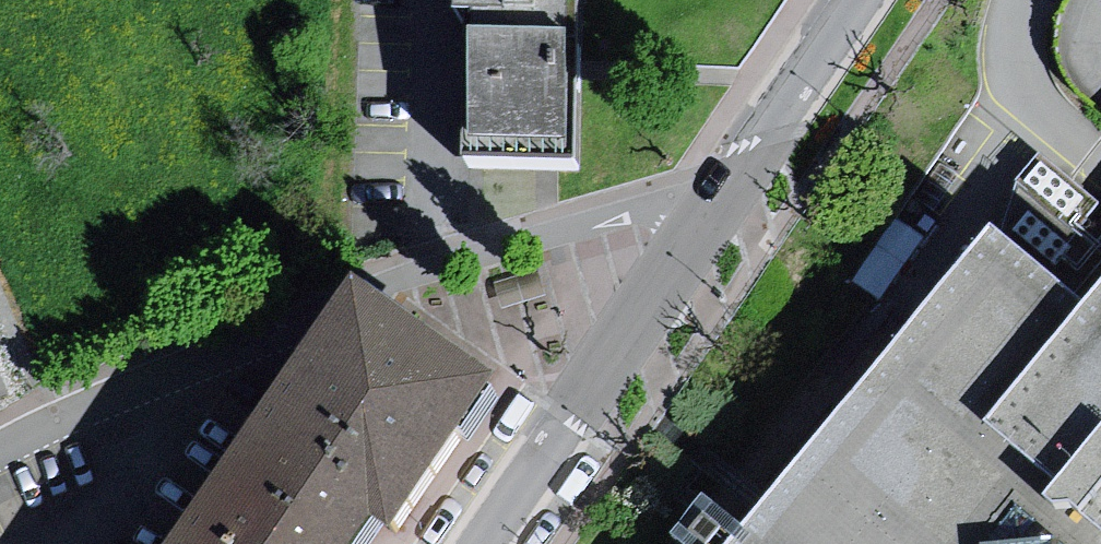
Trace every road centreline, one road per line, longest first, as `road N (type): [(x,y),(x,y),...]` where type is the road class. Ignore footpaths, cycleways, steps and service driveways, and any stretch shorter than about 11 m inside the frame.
road 1 (residential): [(700,213),(627,210),(403,275),(0,451)]
road 2 (residential): [(475,543),(700,213)]
road 3 (residential): [(700,213),(852,0)]

